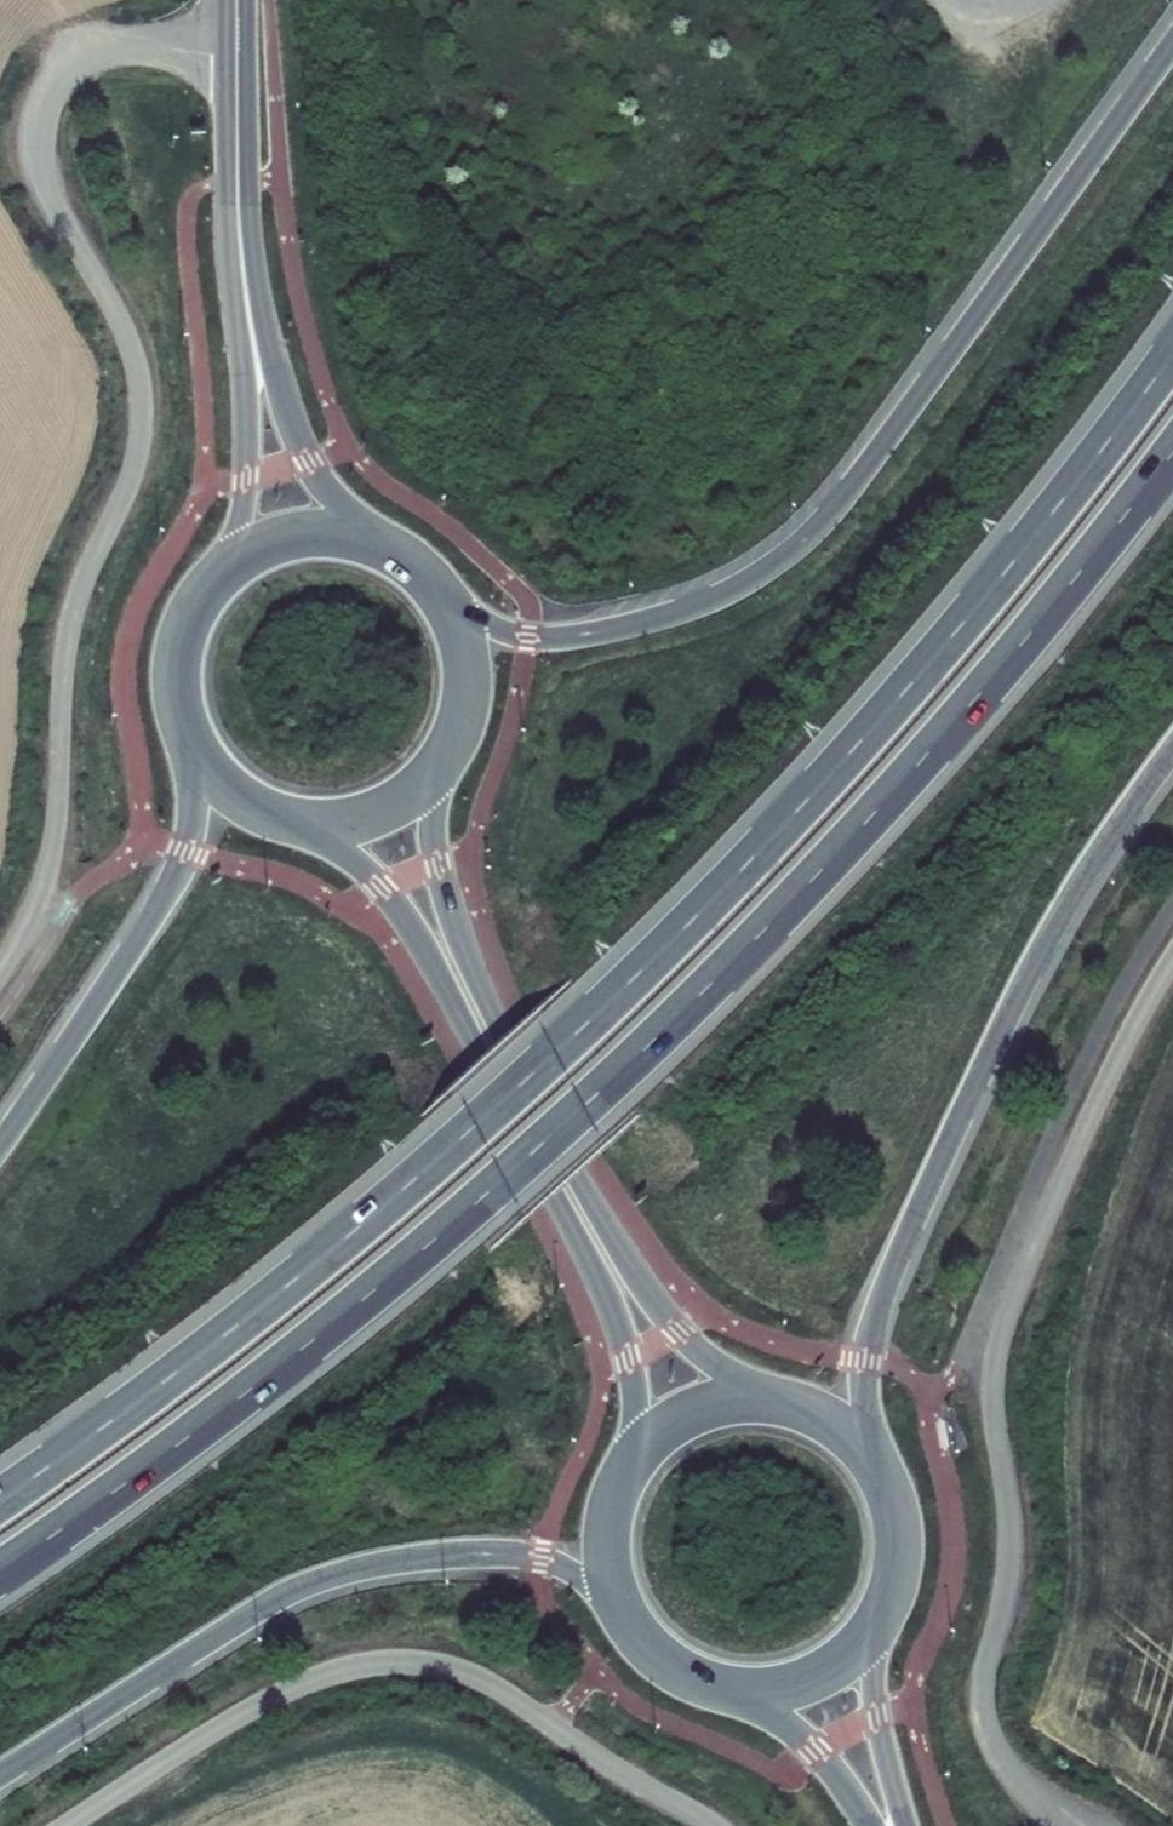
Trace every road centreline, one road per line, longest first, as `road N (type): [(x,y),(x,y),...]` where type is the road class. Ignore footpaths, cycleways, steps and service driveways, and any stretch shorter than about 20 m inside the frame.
road 1 (trunk): [(1172,354),(951,638),(739,874),(600,1011),(252,1315),(0,1503)]
road 2 (trunk): [(0,1571),(229,1409),(545,1146),(837,855),(1048,613),(1172,452)]
road 3 (trunk): [(1172,46),(835,511),(802,545),(711,604),(573,639),(506,634),(437,589)]
road 4 (trunk): [(889,1495),(866,1409),(879,1307),(1036,969),(1098,860),(1172,755)]
road 5 (secondary): [(790,1404),(717,1365),(659,1312),(546,1125),(447,907),(435,833),(452,746)]
road 6 (secondary): [(286,820),(340,852),(396,910),(596,1273),(633,1368),(634,1427),(619,1484)]
road 7 (trunk): [(0,1776),(260,1610),(368,1569),(456,1557),(537,1560),(582,1580),(636,1633)]
road 8 (trunk): [(184,726),(189,837),(168,895),(0,1147)]
road 9 (secondary): [(238,224),(248,490),(200,600)]
road 10 (secondary): [(389,550),(326,491),(300,452),(261,337),(238,224)]
road 11 (secondary): [(688,1675),(800,1738),(871,1825)]
road 12 (secondary): [(688,1675),(731,1688),(798,1682),(839,1661),(883,1608)]
road 13 (secondary): [(236,0),(238,224)]
road 14 (secondary): [(903,1825),(876,1696),(883,1608)]
road 15 (secondary): [(389,550),(342,535),(293,537),(233,564),(200,600)]
road 16 (secondary): [(790,1404),(744,1399),(699,1409),(660,1431),(619,1484)]
road 17 (secondary): [(286,820),(331,824),(375,815),(425,782),(452,746)]
road 18 (secondary): [(452,746),(466,703),(467,658),(437,589)]
road 19 (secondary): [(619,1484),(606,1550),(615,1594),(636,1633)]
road 20 (secondary): [(184,726),(219,781),(286,820)]
road 21 (secondary): [(889,1495),(851,1437),(790,1404)]
road 22 (secondary): [(200,600),(178,661),(184,726)]

